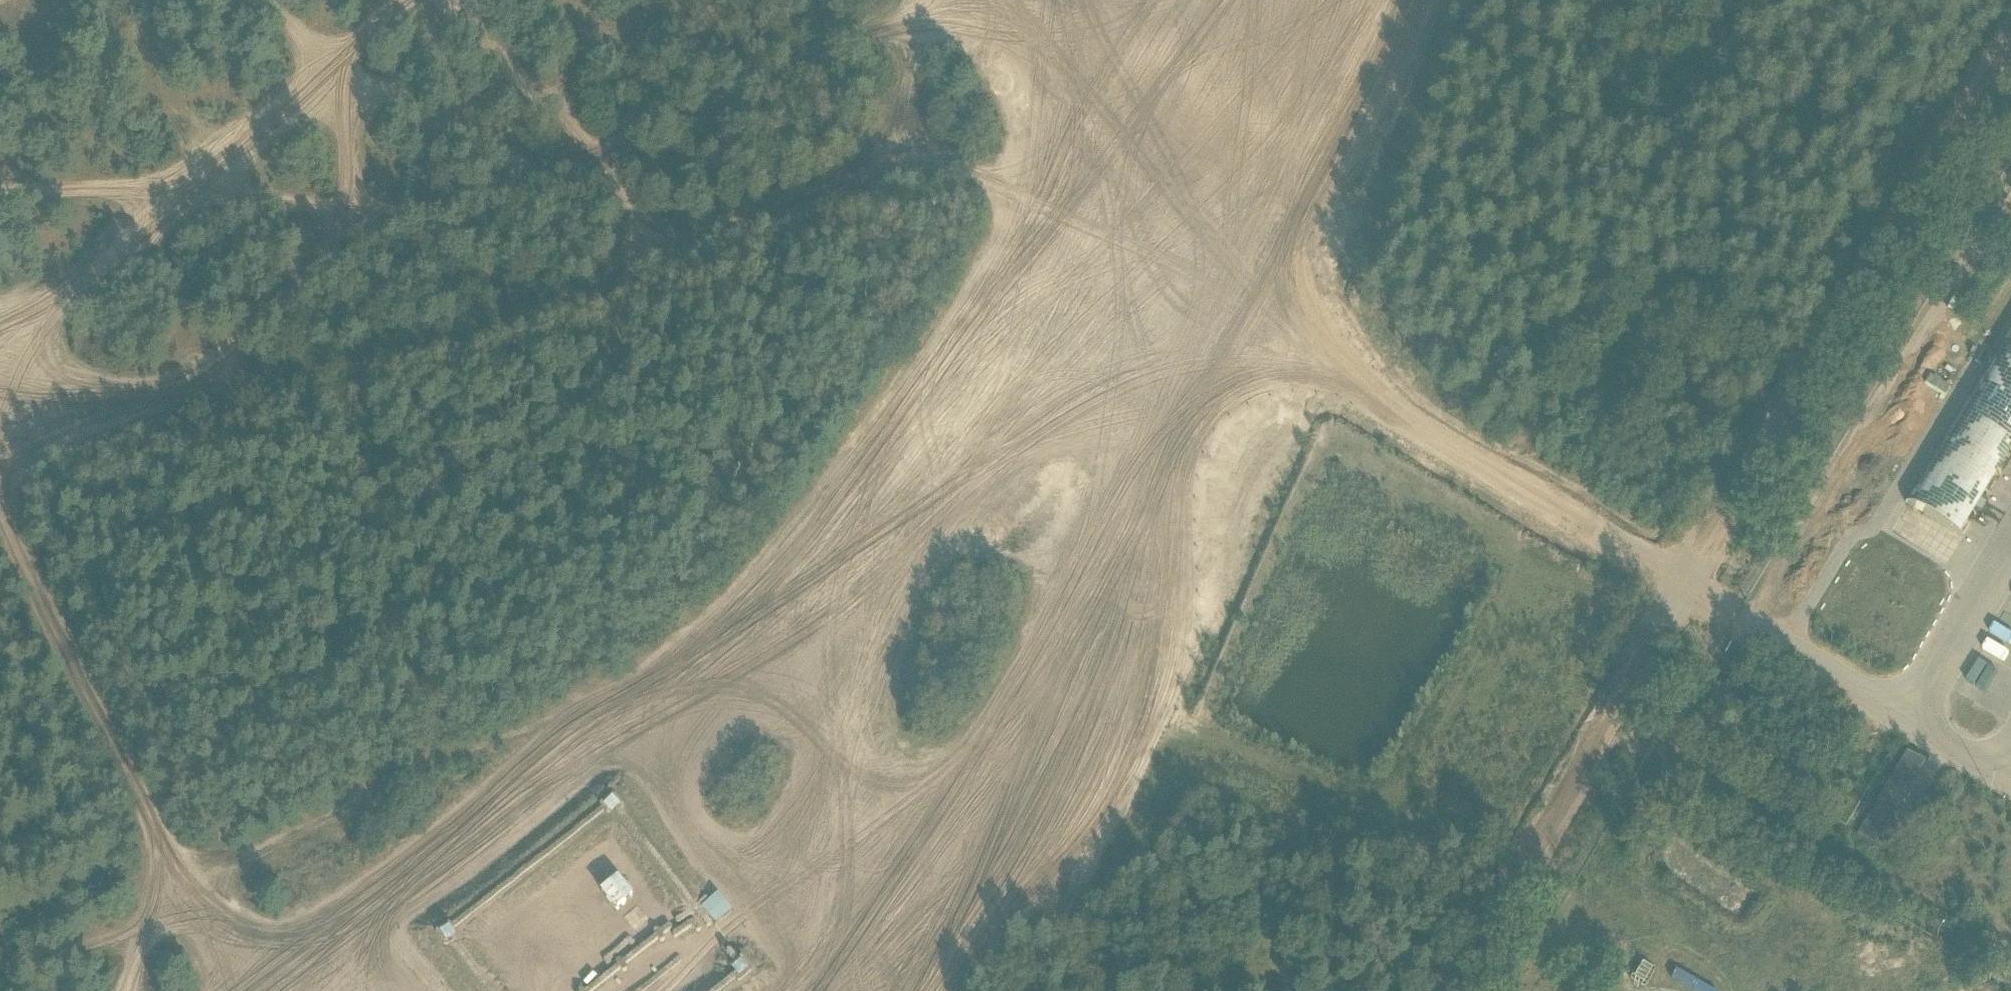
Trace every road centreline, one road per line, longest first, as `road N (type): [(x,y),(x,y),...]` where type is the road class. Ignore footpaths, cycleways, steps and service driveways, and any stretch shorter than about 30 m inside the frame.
road 1 (track): [(1193,0),(724,673),(271,990)]
road 2 (track): [(1459,990),(2010,40)]
road 3 (track): [(724,673),(541,720),(0,970)]
road 4 (track): [(198,879),(270,990)]

